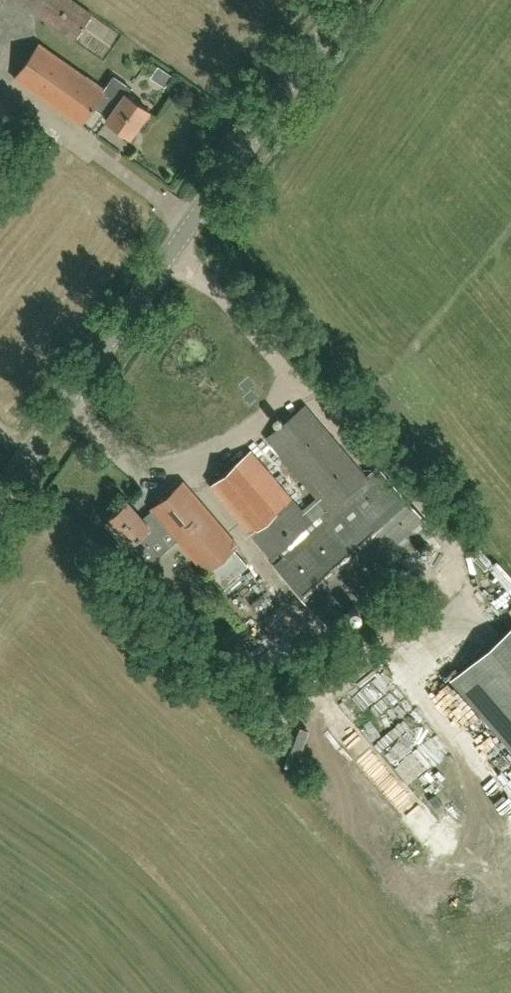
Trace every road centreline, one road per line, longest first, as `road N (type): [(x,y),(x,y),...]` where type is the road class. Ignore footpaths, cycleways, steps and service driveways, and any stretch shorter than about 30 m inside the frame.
road 1 (unclassified): [(0,488),(339,0)]

